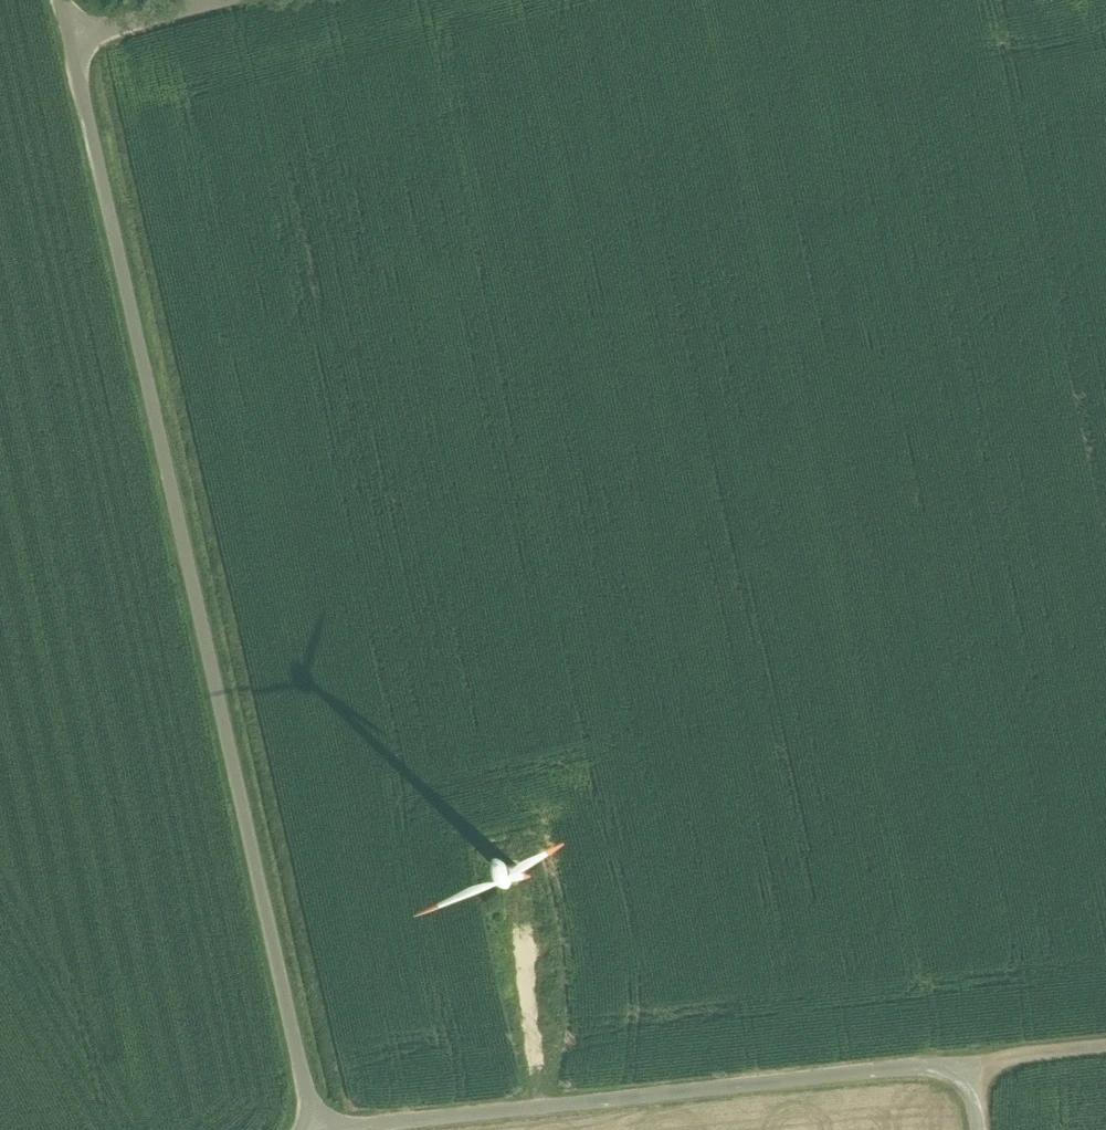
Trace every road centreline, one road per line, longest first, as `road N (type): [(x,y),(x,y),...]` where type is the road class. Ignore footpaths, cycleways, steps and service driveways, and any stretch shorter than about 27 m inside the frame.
road 1 (unclassified): [(77,64),(319,1129)]
road 2 (unclassified): [(347,1129),(977,1063)]
road 3 (unclassified): [(77,64),(361,0)]
road 4 (track): [(533,1109),(524,882)]

